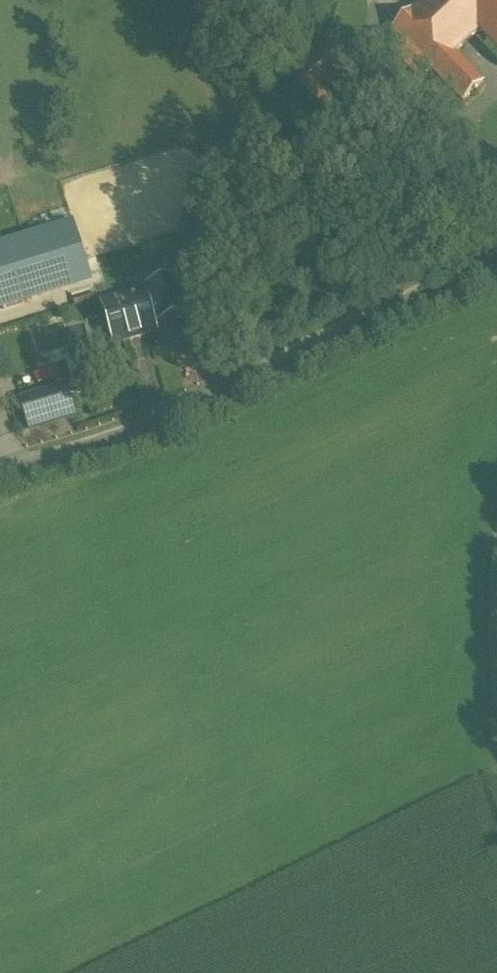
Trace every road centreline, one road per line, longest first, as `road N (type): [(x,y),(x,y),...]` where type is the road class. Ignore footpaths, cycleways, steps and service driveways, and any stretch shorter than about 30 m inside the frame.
road 1 (unclassified): [(496,262),(129,434),(0,474)]

